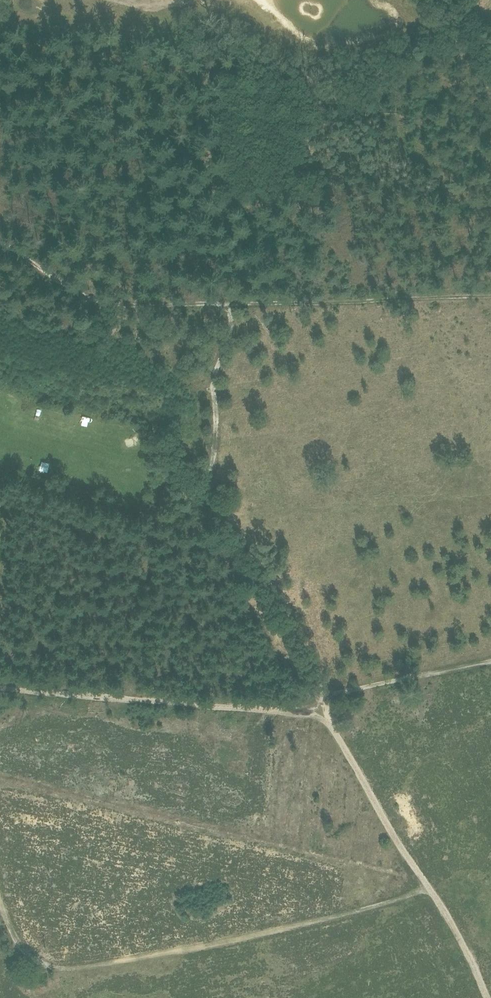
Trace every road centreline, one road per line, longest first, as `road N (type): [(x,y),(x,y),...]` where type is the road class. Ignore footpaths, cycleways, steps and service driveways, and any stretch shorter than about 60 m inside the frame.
road 1 (track): [(322,705),(299,644),(212,505),(214,382),(233,336),(228,311),(213,303),(106,301),(0,239)]
road 2 (track): [(0,904),(26,955),(79,967),(258,935),(429,887)]
road 3 (track): [(488,997),(470,954),(322,705)]
road 4 (track): [(322,705),(292,711),(0,687)]
road 5 (track): [(213,303),(490,295)]
road 6 (track): [(322,705),(346,691),(490,662)]

